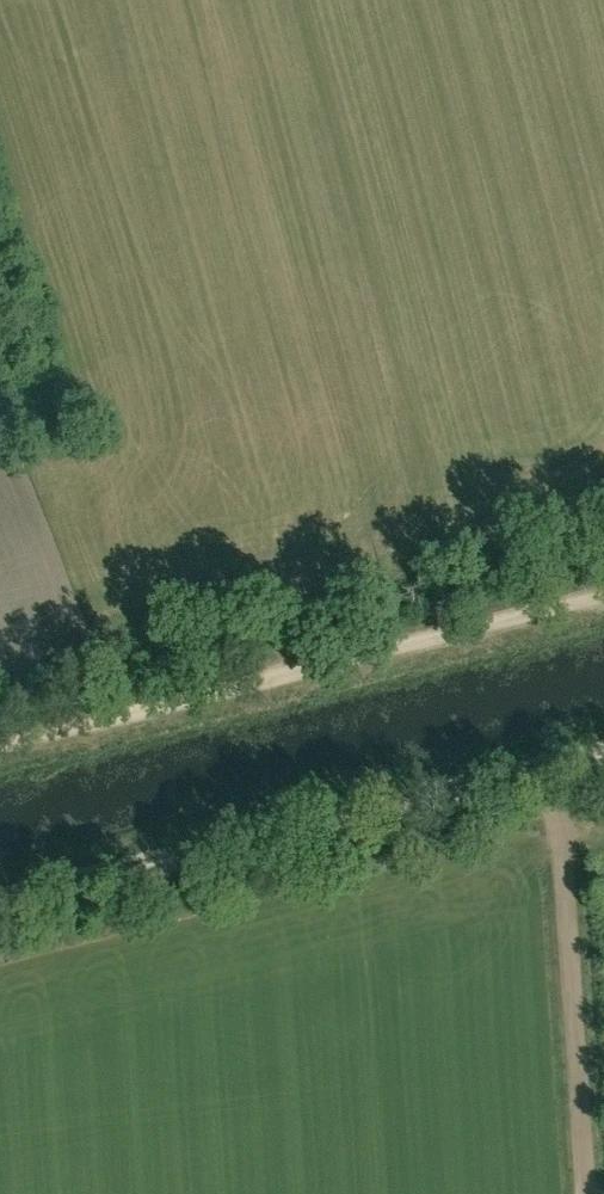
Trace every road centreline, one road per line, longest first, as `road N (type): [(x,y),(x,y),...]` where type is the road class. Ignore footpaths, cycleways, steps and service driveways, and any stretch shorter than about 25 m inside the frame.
road 1 (track): [(0,907),(557,772),(586,1193)]
road 2 (track): [(603,590),(0,735)]

